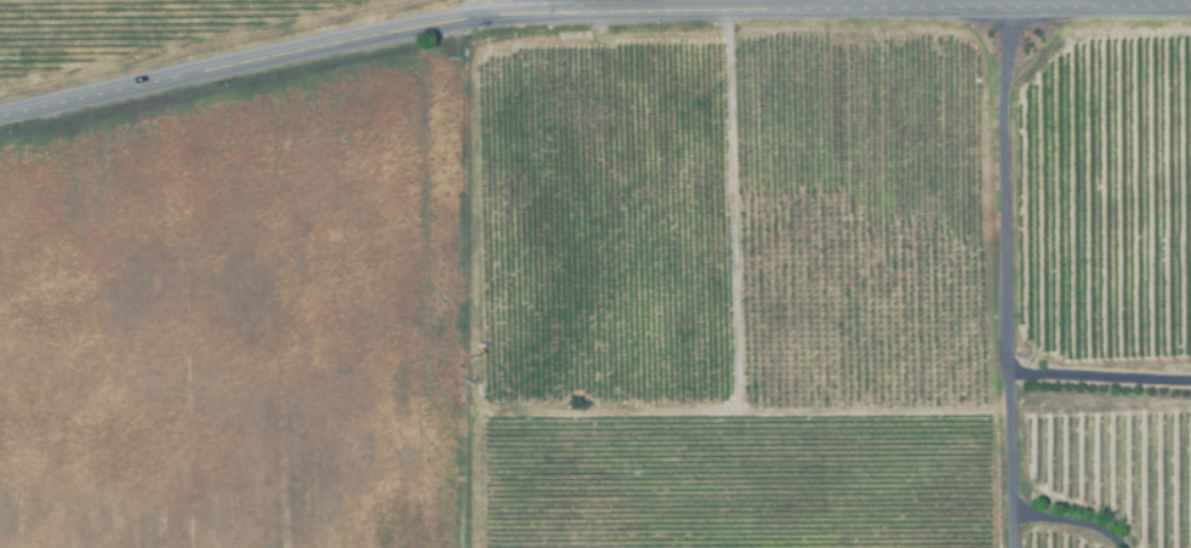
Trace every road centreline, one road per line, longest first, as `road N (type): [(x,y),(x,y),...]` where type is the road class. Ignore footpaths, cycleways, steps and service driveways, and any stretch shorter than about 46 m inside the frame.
road 1 (residential): [(1190,8),(480,11),(0,113)]

